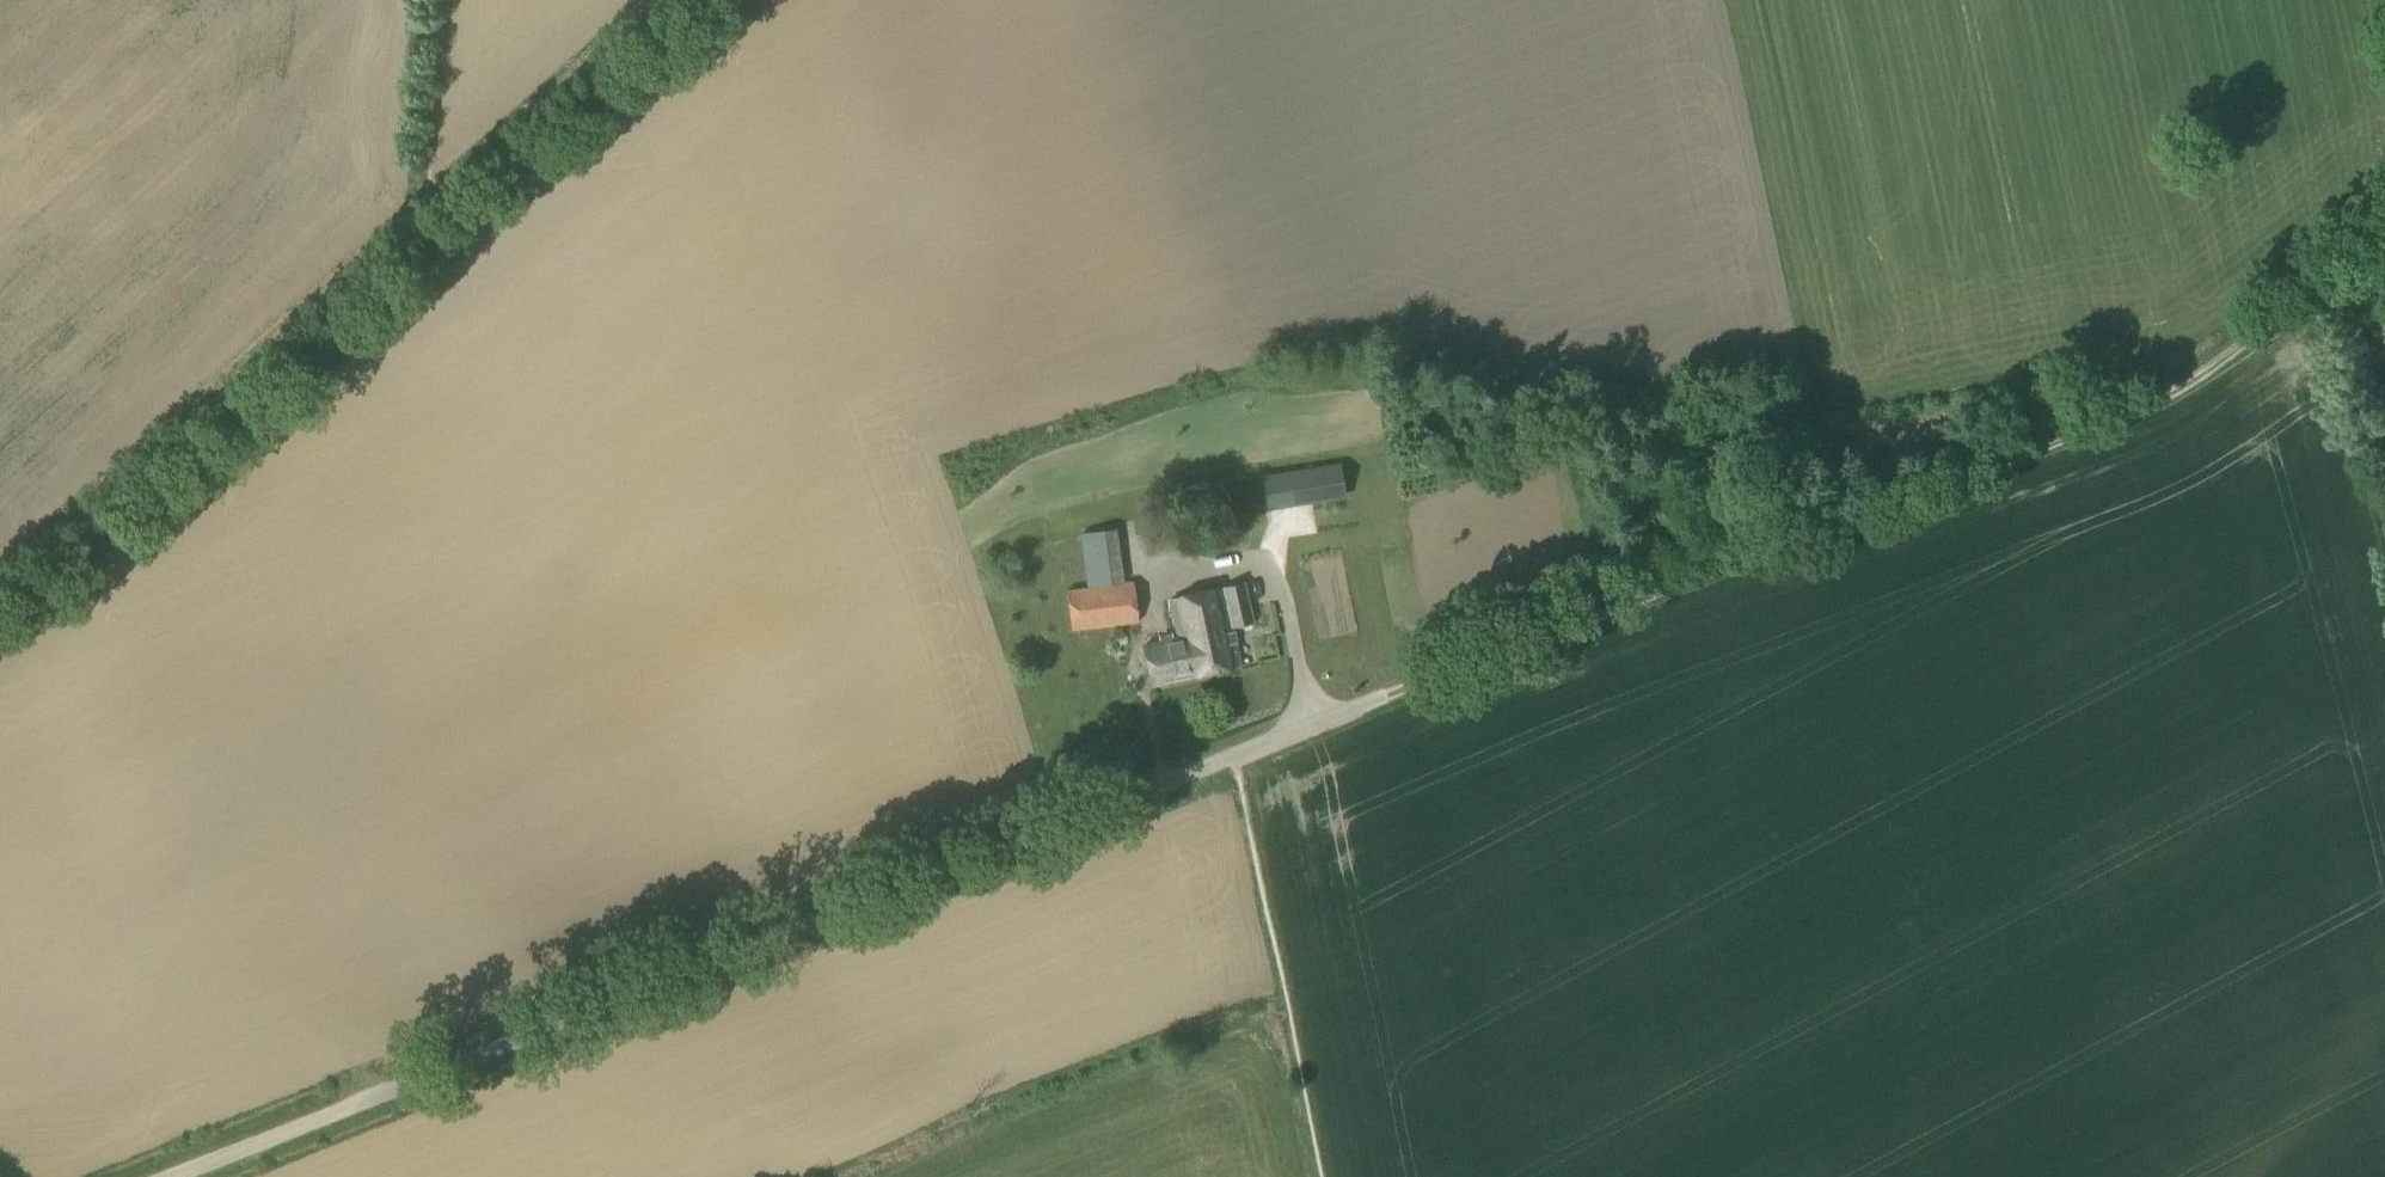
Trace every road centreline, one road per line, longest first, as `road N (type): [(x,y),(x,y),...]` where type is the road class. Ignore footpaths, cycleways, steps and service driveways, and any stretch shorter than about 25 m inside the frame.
road 1 (unclassified): [(167,1176),(1683,580)]
road 2 (track): [(1683,580),(2165,401),(2384,249)]

